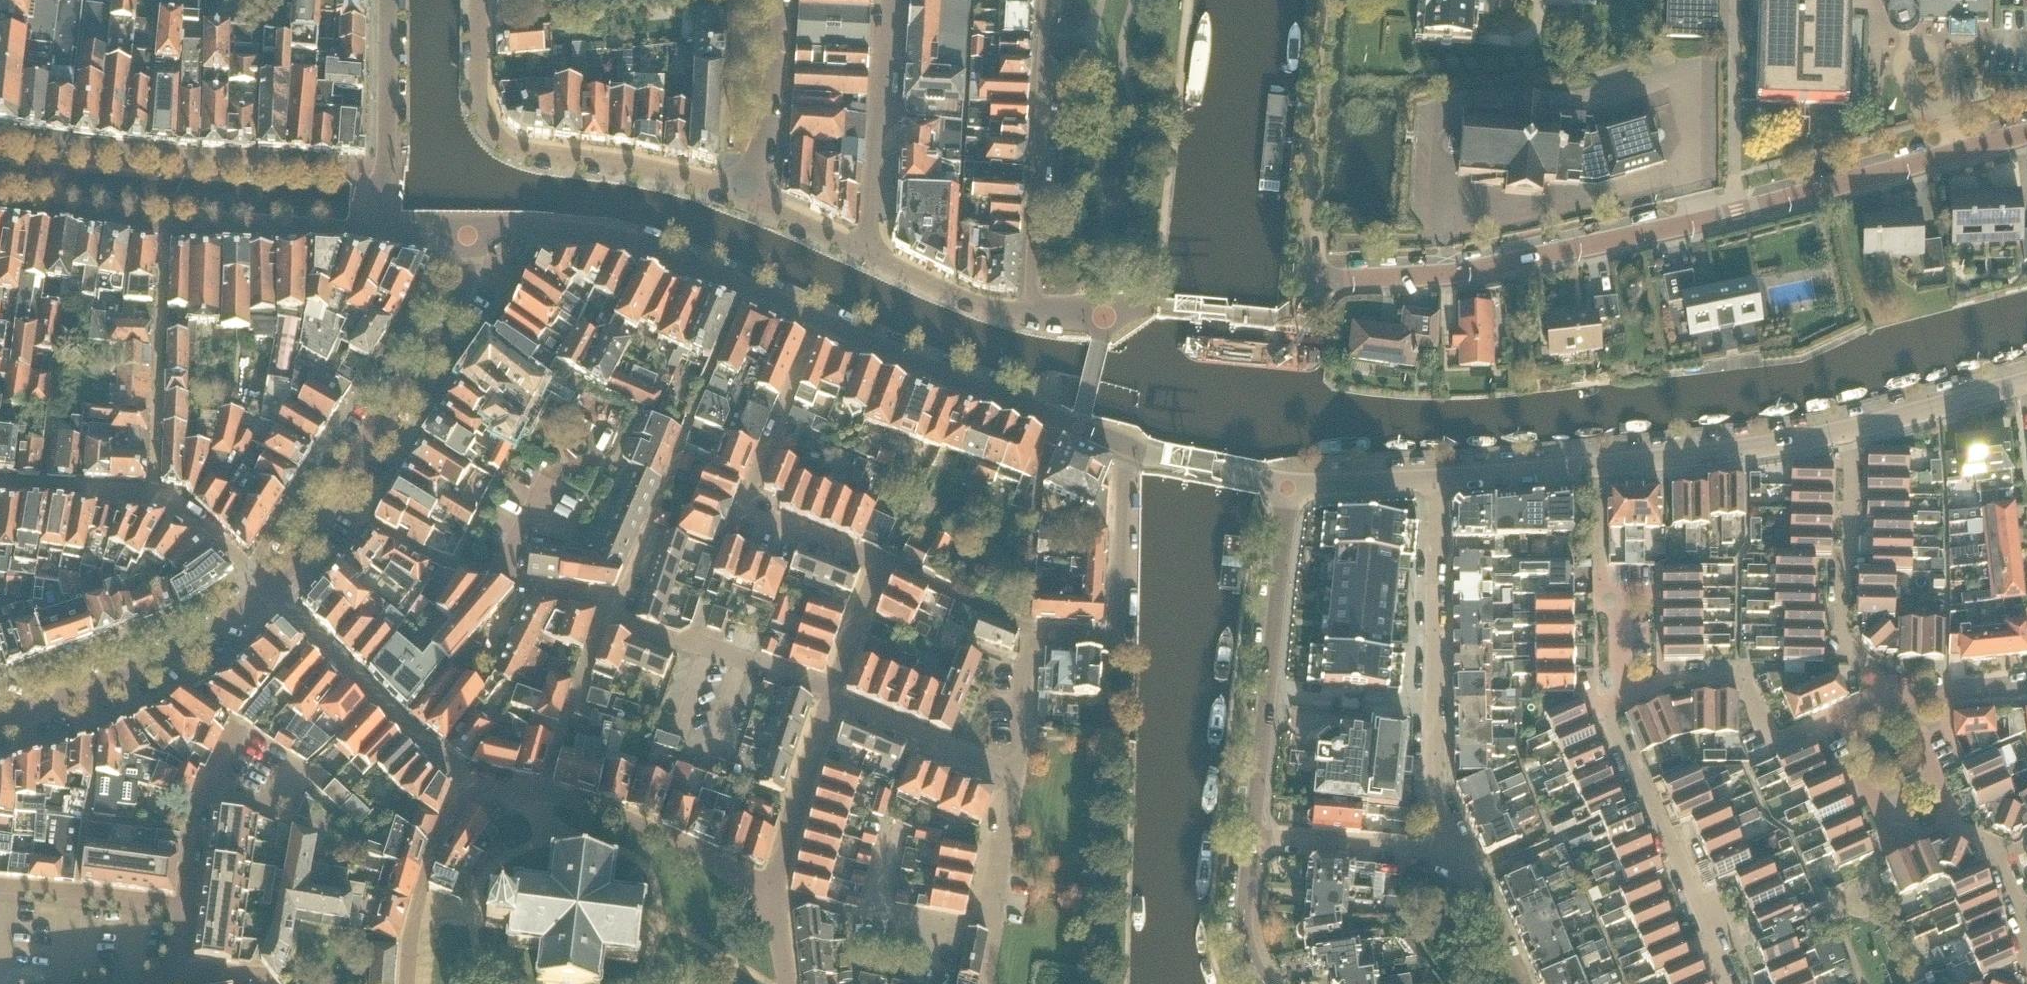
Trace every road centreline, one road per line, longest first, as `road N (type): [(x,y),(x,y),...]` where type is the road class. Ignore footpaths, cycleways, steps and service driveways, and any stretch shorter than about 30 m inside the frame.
road 1 (residential): [(1157,309),(1287,319),(1343,281),(1461,273),(1696,224),(2026,135)]
road 2 (residential): [(270,590),(465,287),(471,230)]
road 3 (residential): [(741,197),(648,168),(534,153),(503,141),(481,108),(480,0)]
road 4 (residential): [(1465,858),(1436,786),(1436,481)]
road 5 (residential): [(819,321),(612,236),(471,230)]
road 6 (tertiary): [(1252,840),(1287,485)]
road 7 (residential): [(832,693),(621,624),(605,603),(502,579)]
road 8 (residential): [(470,778),(542,792),(665,836),(769,898)]
road 9 (residential): [(1046,0),(1031,312)]
road 10 (residential): [(1722,983),(1711,934),(1646,785),(1626,766),(1601,707)]
road 11 (residential): [(0,720),(170,655),(270,590)]
road 12 (residential): [(1030,634),(1123,640),(1126,446)]
road 13 (residential): [(1890,697),(1843,640),(1851,430)]
road 14 (residential): [(1080,428),(819,321)]
road 15 (residential): [(1848,716),(1773,746),(1746,679),(1676,678),(1623,699)]
road 16 (residential): [(1899,696),(1955,828),(1993,842),(2026,930)]
road 17 (residential): [(270,590),(470,778)]
road 18 (residential): [(153,495),(165,229)]
road 19 (residential): [(890,0),(869,256)]
road 20 (tertiary): [(1598,466),(1851,430)]
road 21 (residential): [(1623,699),(1619,597),(1600,597),(1598,466)]
road 22 (residential): [(408,983),(419,905),(470,778)]
road 23 (residential): [(769,898),(832,693)]
road 24 (residential): [(1465,858),(1252,840)]
road 25 (residential): [(988,983),(1016,774)]
road 26 (residential): [(743,511),(819,321)]
road 27 (residential): [(1016,774),(832,693)]
road 28 (residential): [(741,197),(759,146),(775,0)]
road 29 (residential): [(185,908),(0,887)]
road 30 (tertiary): [(1851,430),(2026,383)]
road 31 (residential): [(1031,312),(990,308),(869,256)]
road 32 (residential): [(386,171),(388,0)]
road 33 (residential): [(881,564),(898,565),(1030,634)]
road 34 (tertiary): [(1436,481),(1598,466)]
road 35 (residential): [(0,486),(153,495)]
road 36 (residential): [(153,495),(176,501),(270,590)]
road 37 (tertiary): [(1287,485),(1436,481)]
road 38 (tertiary): [(1265,983),(1246,955),(1252,840)]
road 39 (residential): [(743,511),(881,564)]
road 40 (residential): [(869,256),(741,197)]
road 41 (residential): [(1016,774),(1030,634)]
road 42 (residential): [(832,693),(881,564)]
road 43 (residential): [(1520,983),(1465,858)]
road 44 (residential): [(1891,845),(1848,716)]
road 45 (residential): [(1899,696),(2026,685)]
road 46 (residential): [(185,908),(207,790)]

